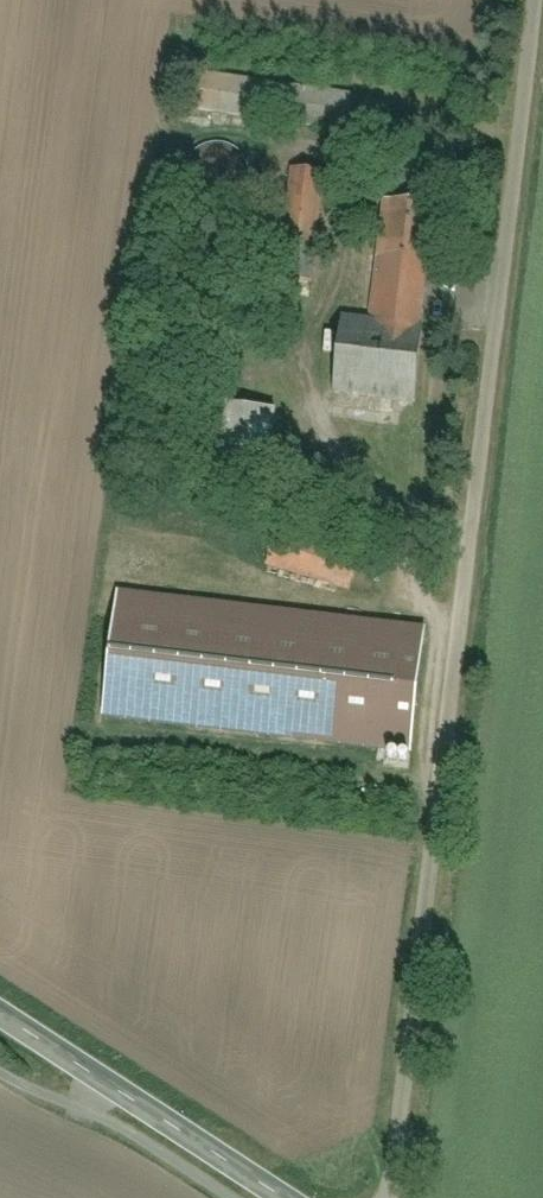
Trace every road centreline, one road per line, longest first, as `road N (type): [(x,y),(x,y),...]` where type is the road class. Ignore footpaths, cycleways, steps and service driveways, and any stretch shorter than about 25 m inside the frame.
road 1 (unclassified): [(536,0),(439,793),(380,1197)]
road 2 (tertiary): [(0,1017),(280,1197)]

